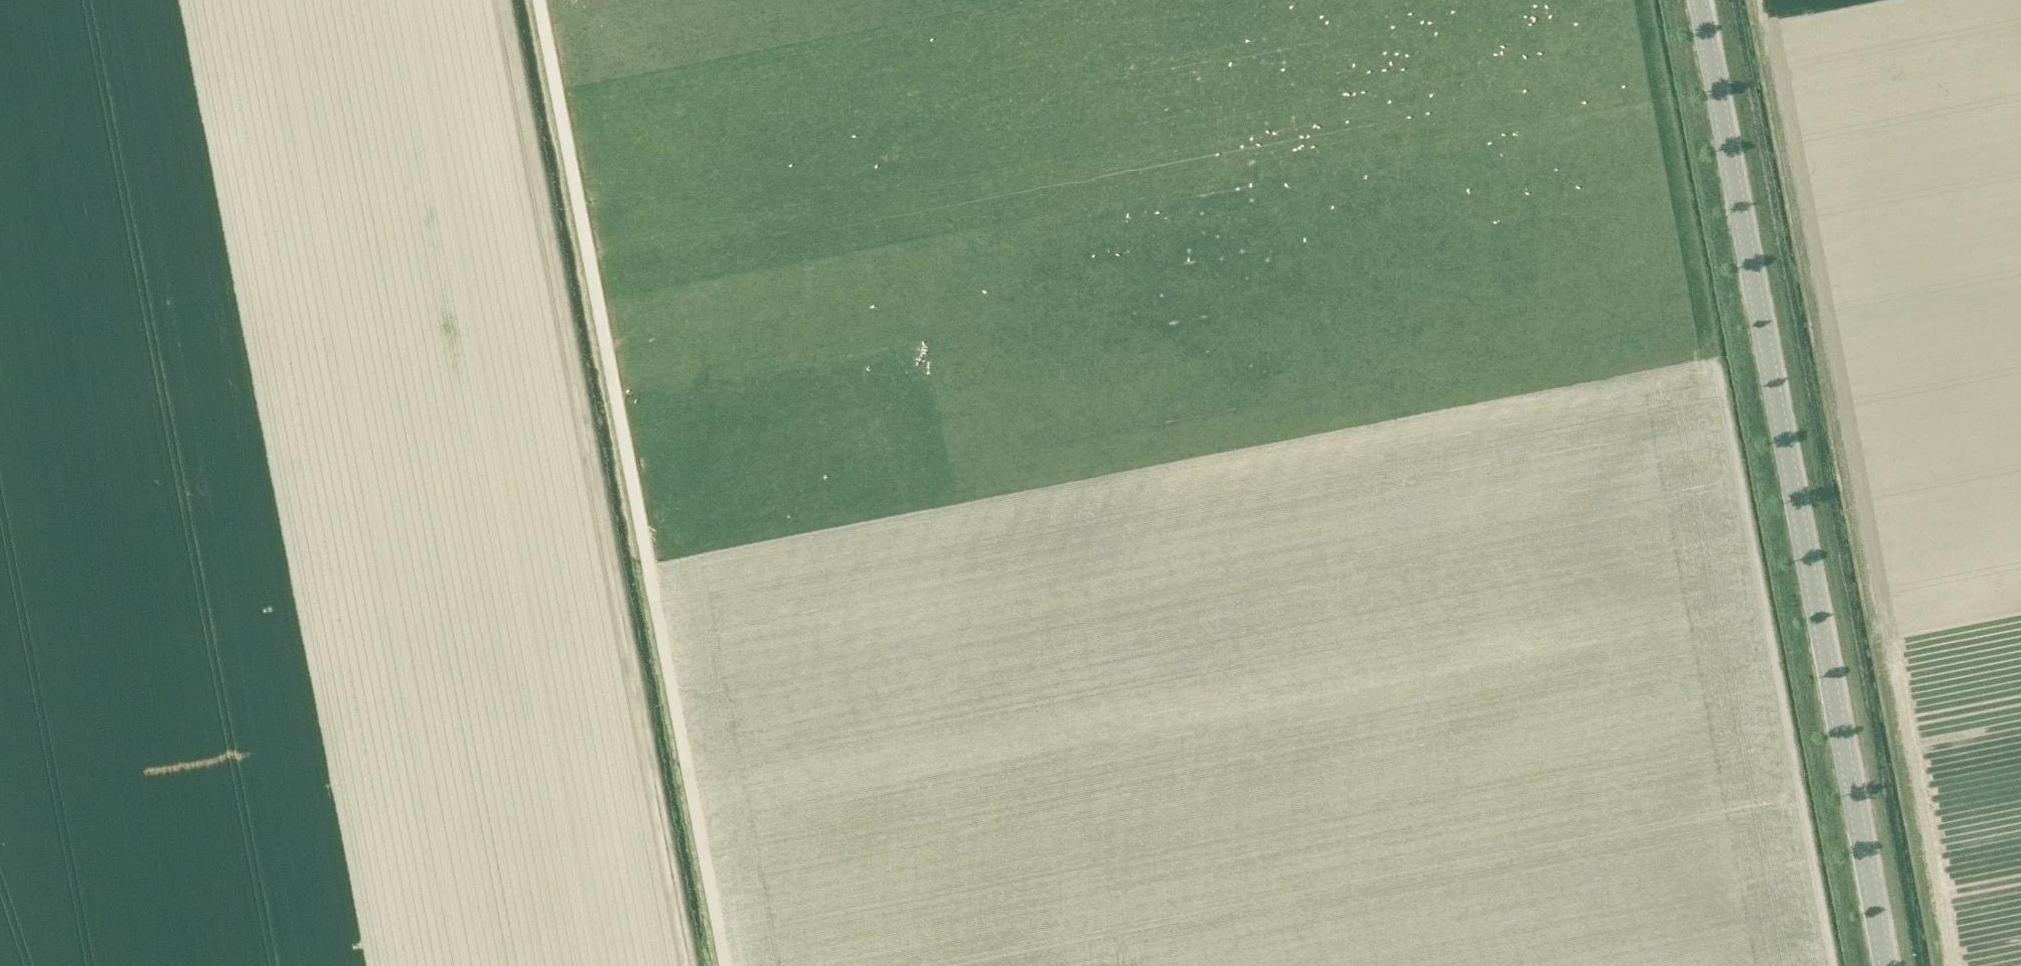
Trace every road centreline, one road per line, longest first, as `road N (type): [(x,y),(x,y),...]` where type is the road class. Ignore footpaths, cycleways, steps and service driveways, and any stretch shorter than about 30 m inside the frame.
road 1 (tertiary): [(1886,965),(1699,0)]
road 2 (track): [(687,965),(502,0)]

